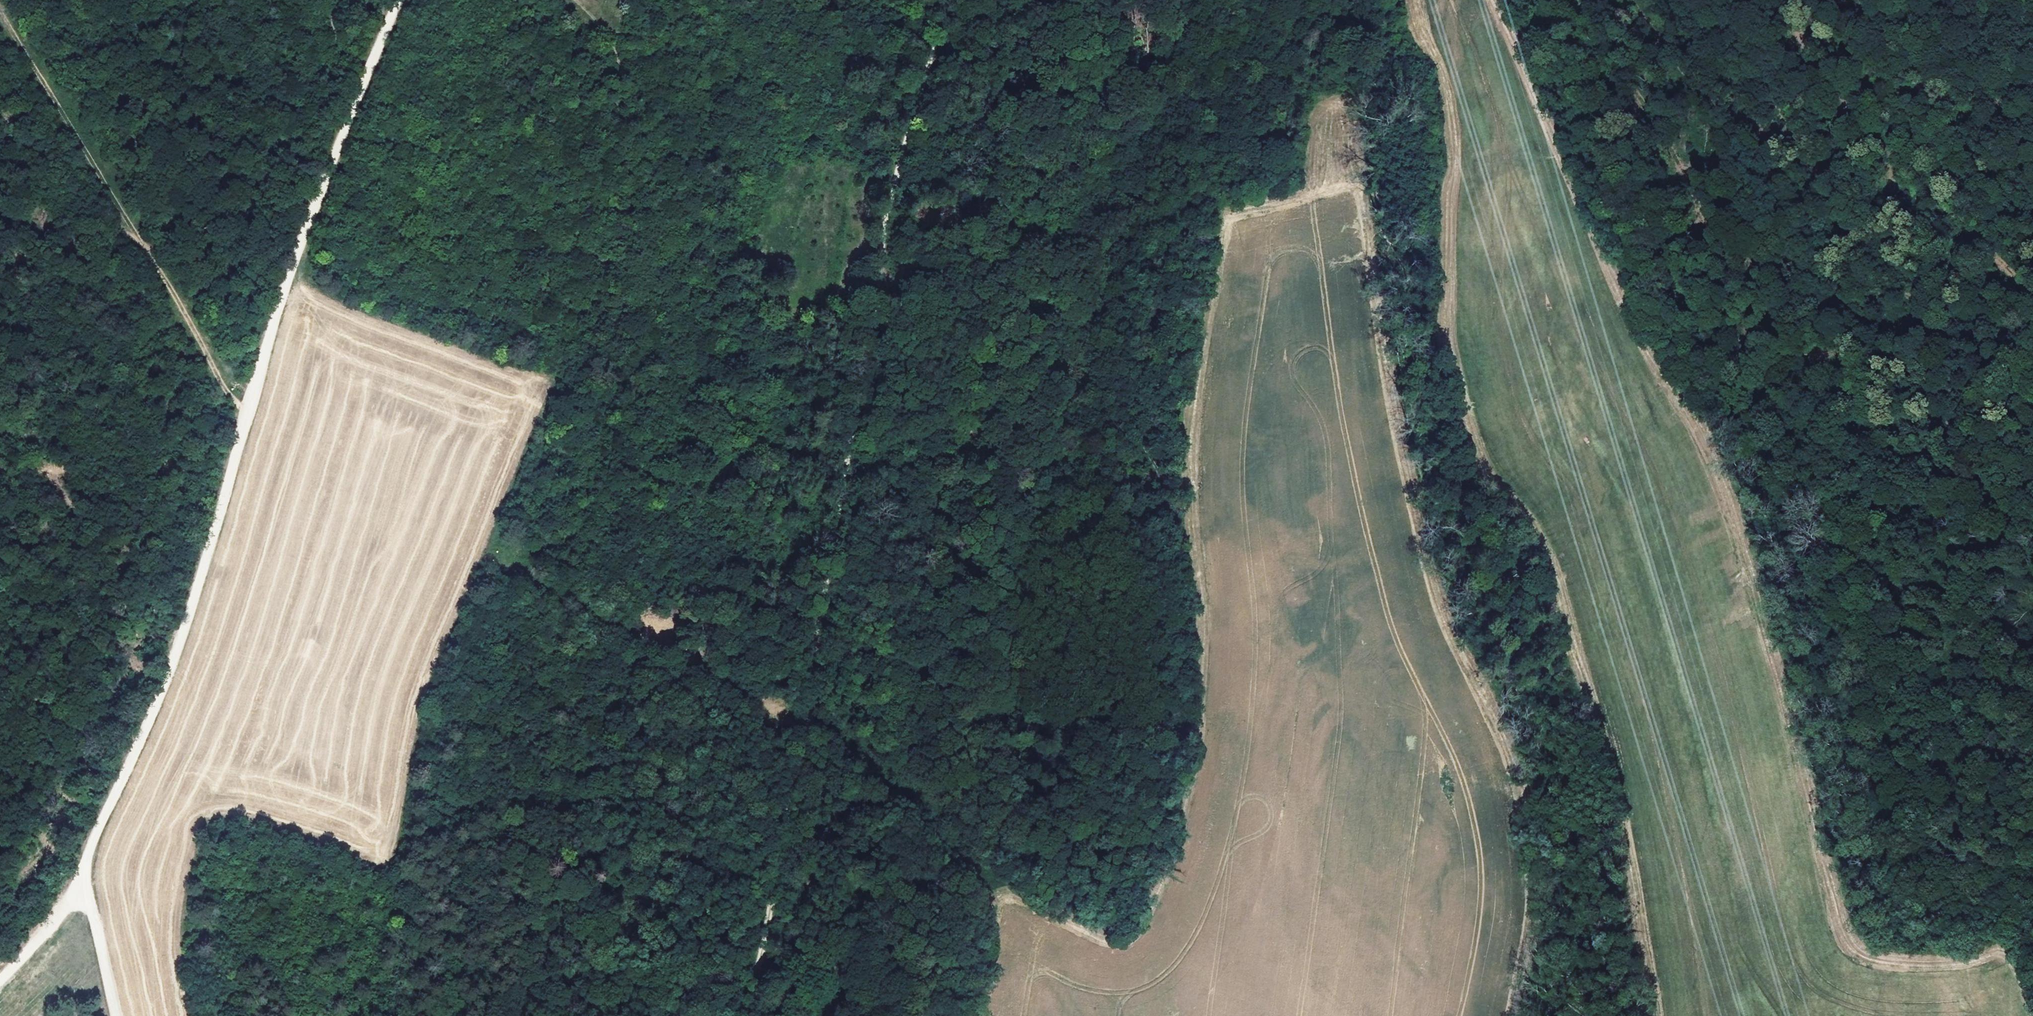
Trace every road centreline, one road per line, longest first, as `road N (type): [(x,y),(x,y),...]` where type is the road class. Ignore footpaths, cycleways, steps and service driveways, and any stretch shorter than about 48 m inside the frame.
road 1 (track): [(0,985),(58,924),(139,751),(220,523),(296,265),(401,0)]
road 2 (track): [(753,1015),(890,220),(946,0)]
road 3 (track): [(2032,133),(1991,100),(1932,0)]
road 4 (track): [(83,878),(117,1015)]

